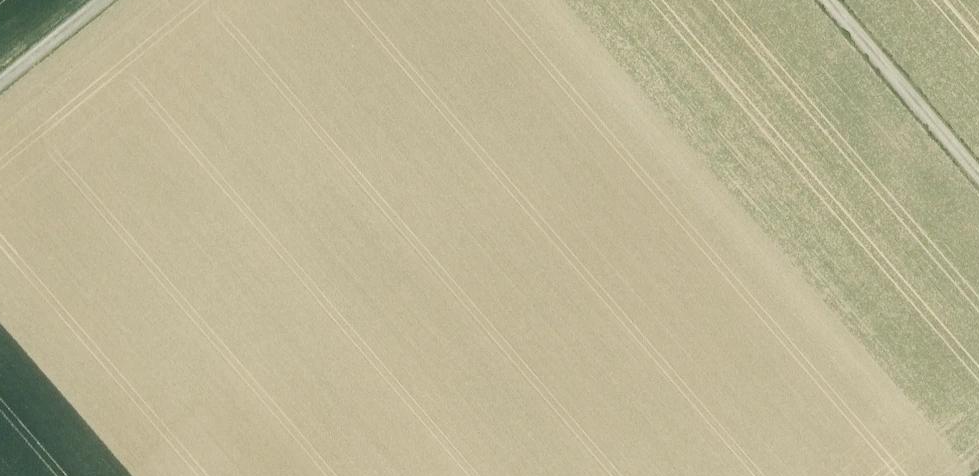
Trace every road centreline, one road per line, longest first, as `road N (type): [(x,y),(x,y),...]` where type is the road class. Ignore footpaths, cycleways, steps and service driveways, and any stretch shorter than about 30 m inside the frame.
road 1 (track): [(835,0),(978,168)]
road 2 (track): [(0,89),(109,0)]

